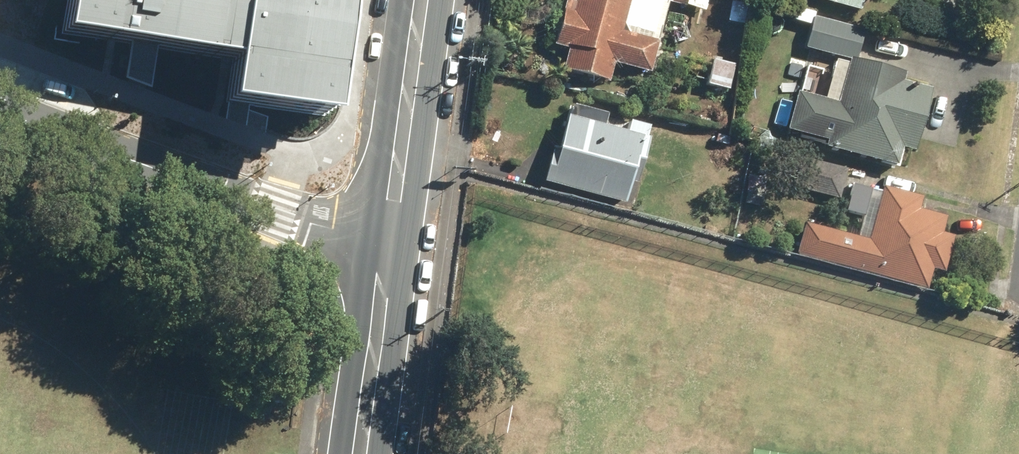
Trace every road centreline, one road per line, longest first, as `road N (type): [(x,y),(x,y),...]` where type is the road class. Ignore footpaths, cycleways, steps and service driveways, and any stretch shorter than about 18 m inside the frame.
road 1 (residential): [(0,128),(387,242)]
road 2 (secondary): [(419,0),(387,242)]
road 3 (secondary): [(387,242),(358,453)]

